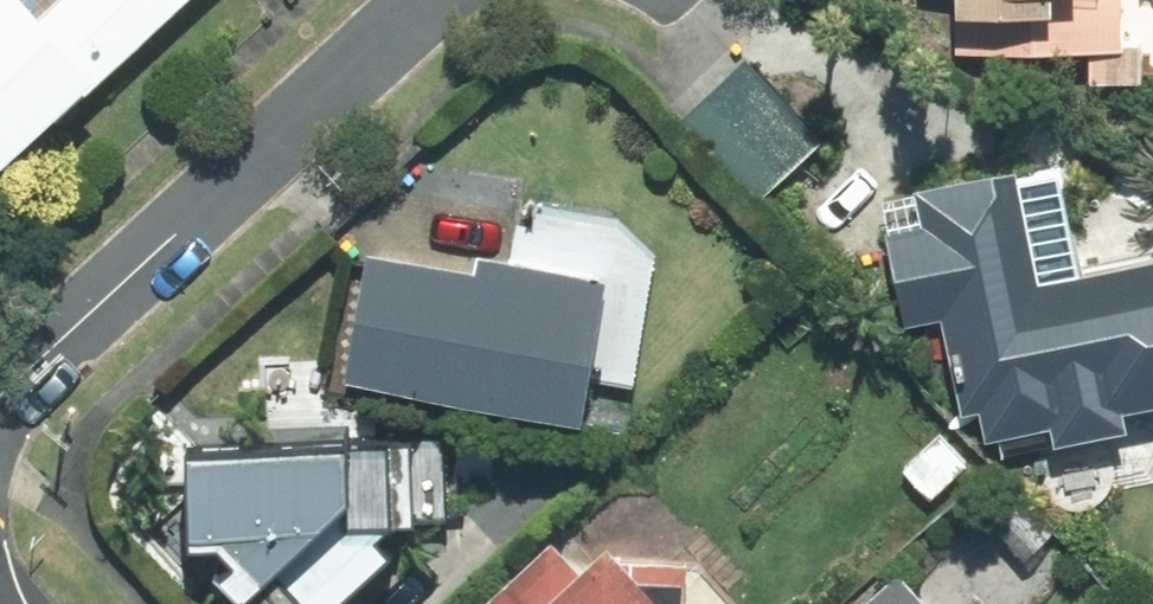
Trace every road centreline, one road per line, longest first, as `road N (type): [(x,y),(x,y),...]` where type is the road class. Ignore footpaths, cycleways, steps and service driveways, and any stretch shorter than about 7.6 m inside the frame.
road 1 (residential): [(0,400),(429,0)]

